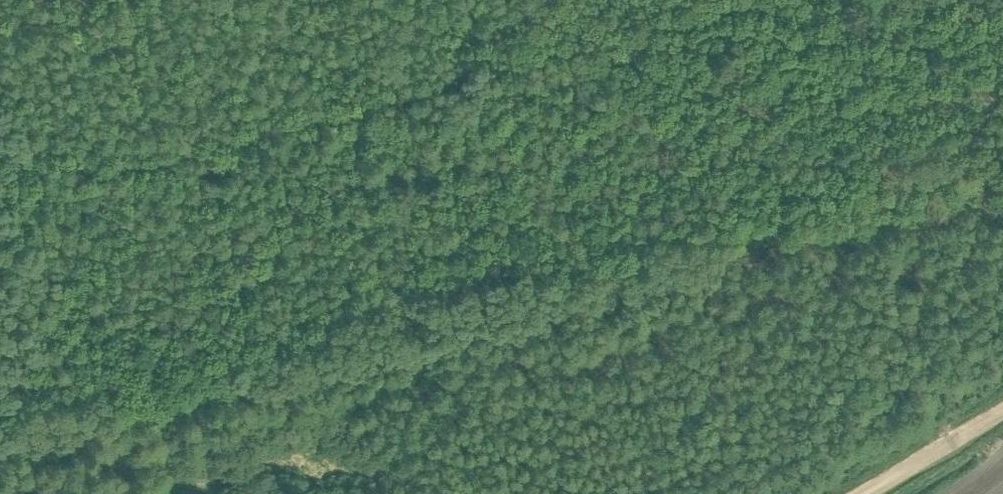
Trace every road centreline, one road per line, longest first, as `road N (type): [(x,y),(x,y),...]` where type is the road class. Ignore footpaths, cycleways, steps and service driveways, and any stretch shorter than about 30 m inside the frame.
road 1 (track): [(864,493),(1002,411)]

